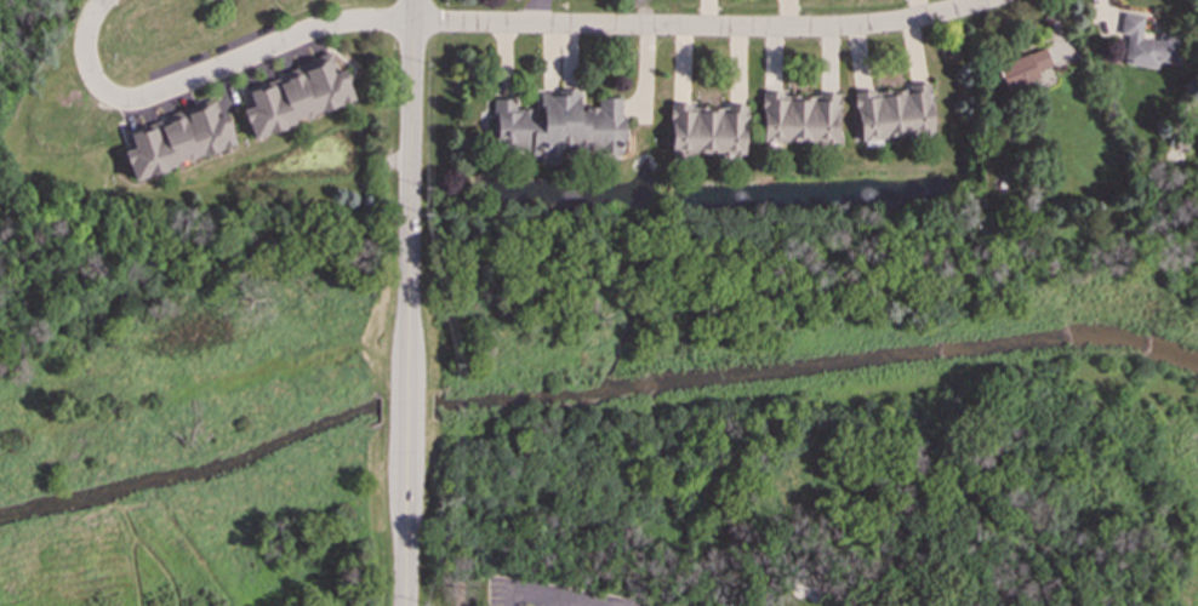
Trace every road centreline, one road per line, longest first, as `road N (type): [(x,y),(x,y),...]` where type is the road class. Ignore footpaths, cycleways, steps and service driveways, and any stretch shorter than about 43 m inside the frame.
road 1 (residential): [(977,0),(852,24),(413,21)]
road 2 (residential): [(413,21),(353,19),(295,34),(120,99),(95,85),(87,59),(97,0)]
road 3 (tertiary): [(407,297),(406,605)]
road 4 (tertiary): [(407,297),(414,0)]

